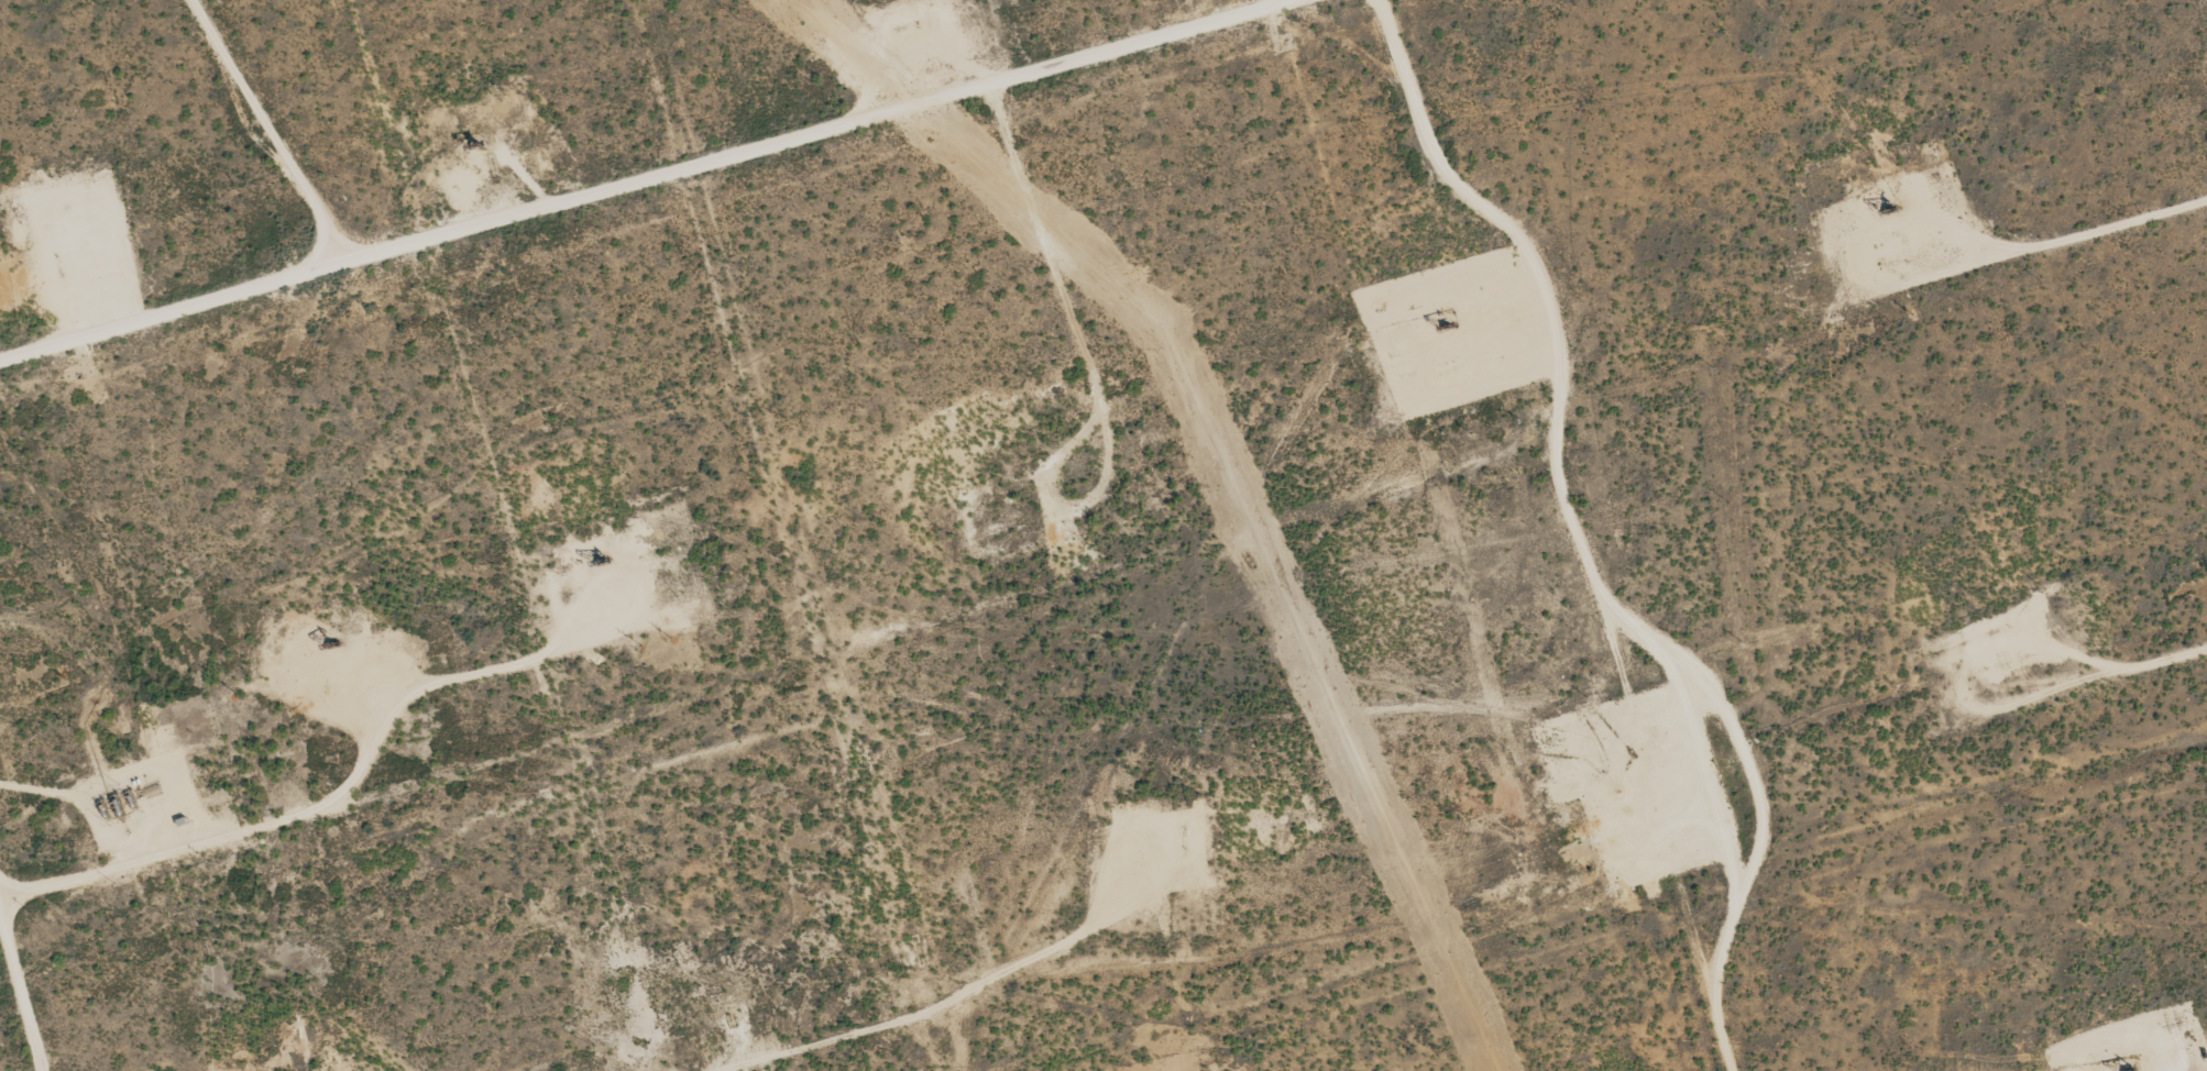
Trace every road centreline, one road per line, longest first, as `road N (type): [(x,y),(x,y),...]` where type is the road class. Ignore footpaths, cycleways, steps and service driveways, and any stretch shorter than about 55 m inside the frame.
road 1 (track): [(1273,0),(1068,66),(0,356)]
road 2 (track): [(1737,1070),(1552,451),(1561,380),(1552,306),(1509,217),(1427,153),(1385,0)]
road 3 (track): [(756,1070),(883,1038),(1079,938)]
road 4 (track): [(44,1070),(0,912)]

